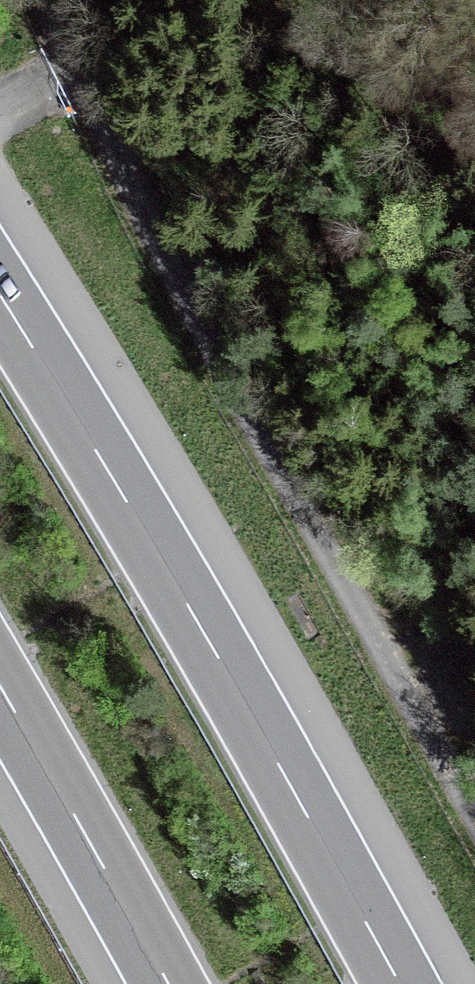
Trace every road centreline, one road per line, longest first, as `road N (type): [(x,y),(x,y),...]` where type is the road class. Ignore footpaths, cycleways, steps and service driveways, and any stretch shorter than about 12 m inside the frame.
road 1 (track): [(474,817),(287,485),(47,0)]
road 2 (motorway): [(399,983),(189,606),(0,295)]
road 3 (motorway): [(0,687),(167,983)]

